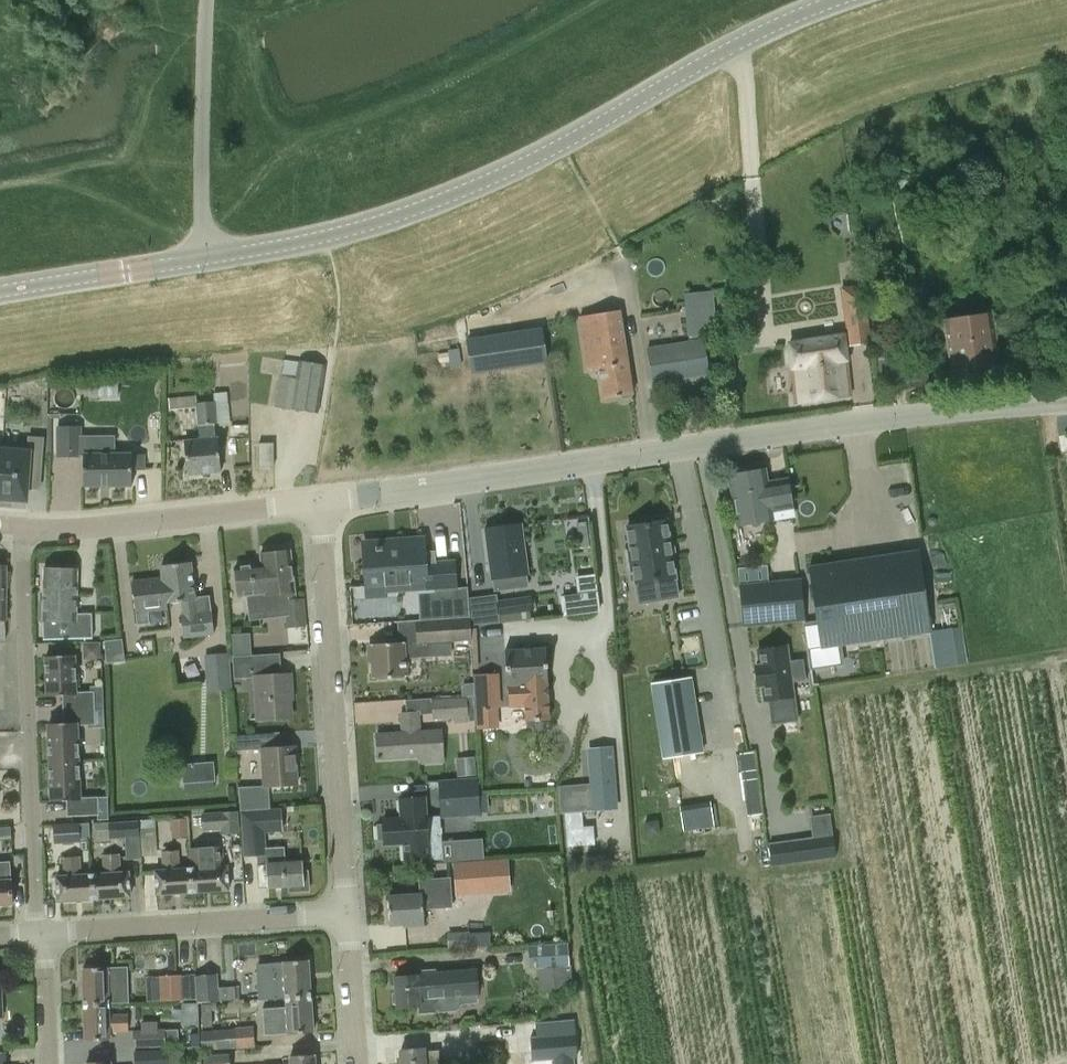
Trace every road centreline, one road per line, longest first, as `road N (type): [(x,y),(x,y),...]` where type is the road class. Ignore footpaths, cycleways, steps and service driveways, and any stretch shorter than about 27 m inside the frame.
road 1 (tertiary): [(0,291),(352,233),(522,164),(741,42),(841,0)]
road 2 (residential): [(319,502),(880,418),(1066,399)]
road 3 (residential): [(344,915),(319,502)]
road 4 (residential): [(40,935),(22,529)]
road 5 (residential): [(40,935),(344,915)]
road 6 (residential): [(22,529),(319,502)]
road 7 (residential): [(355,1063),(344,915)]
road 8 (residential): [(49,1063),(40,935)]

